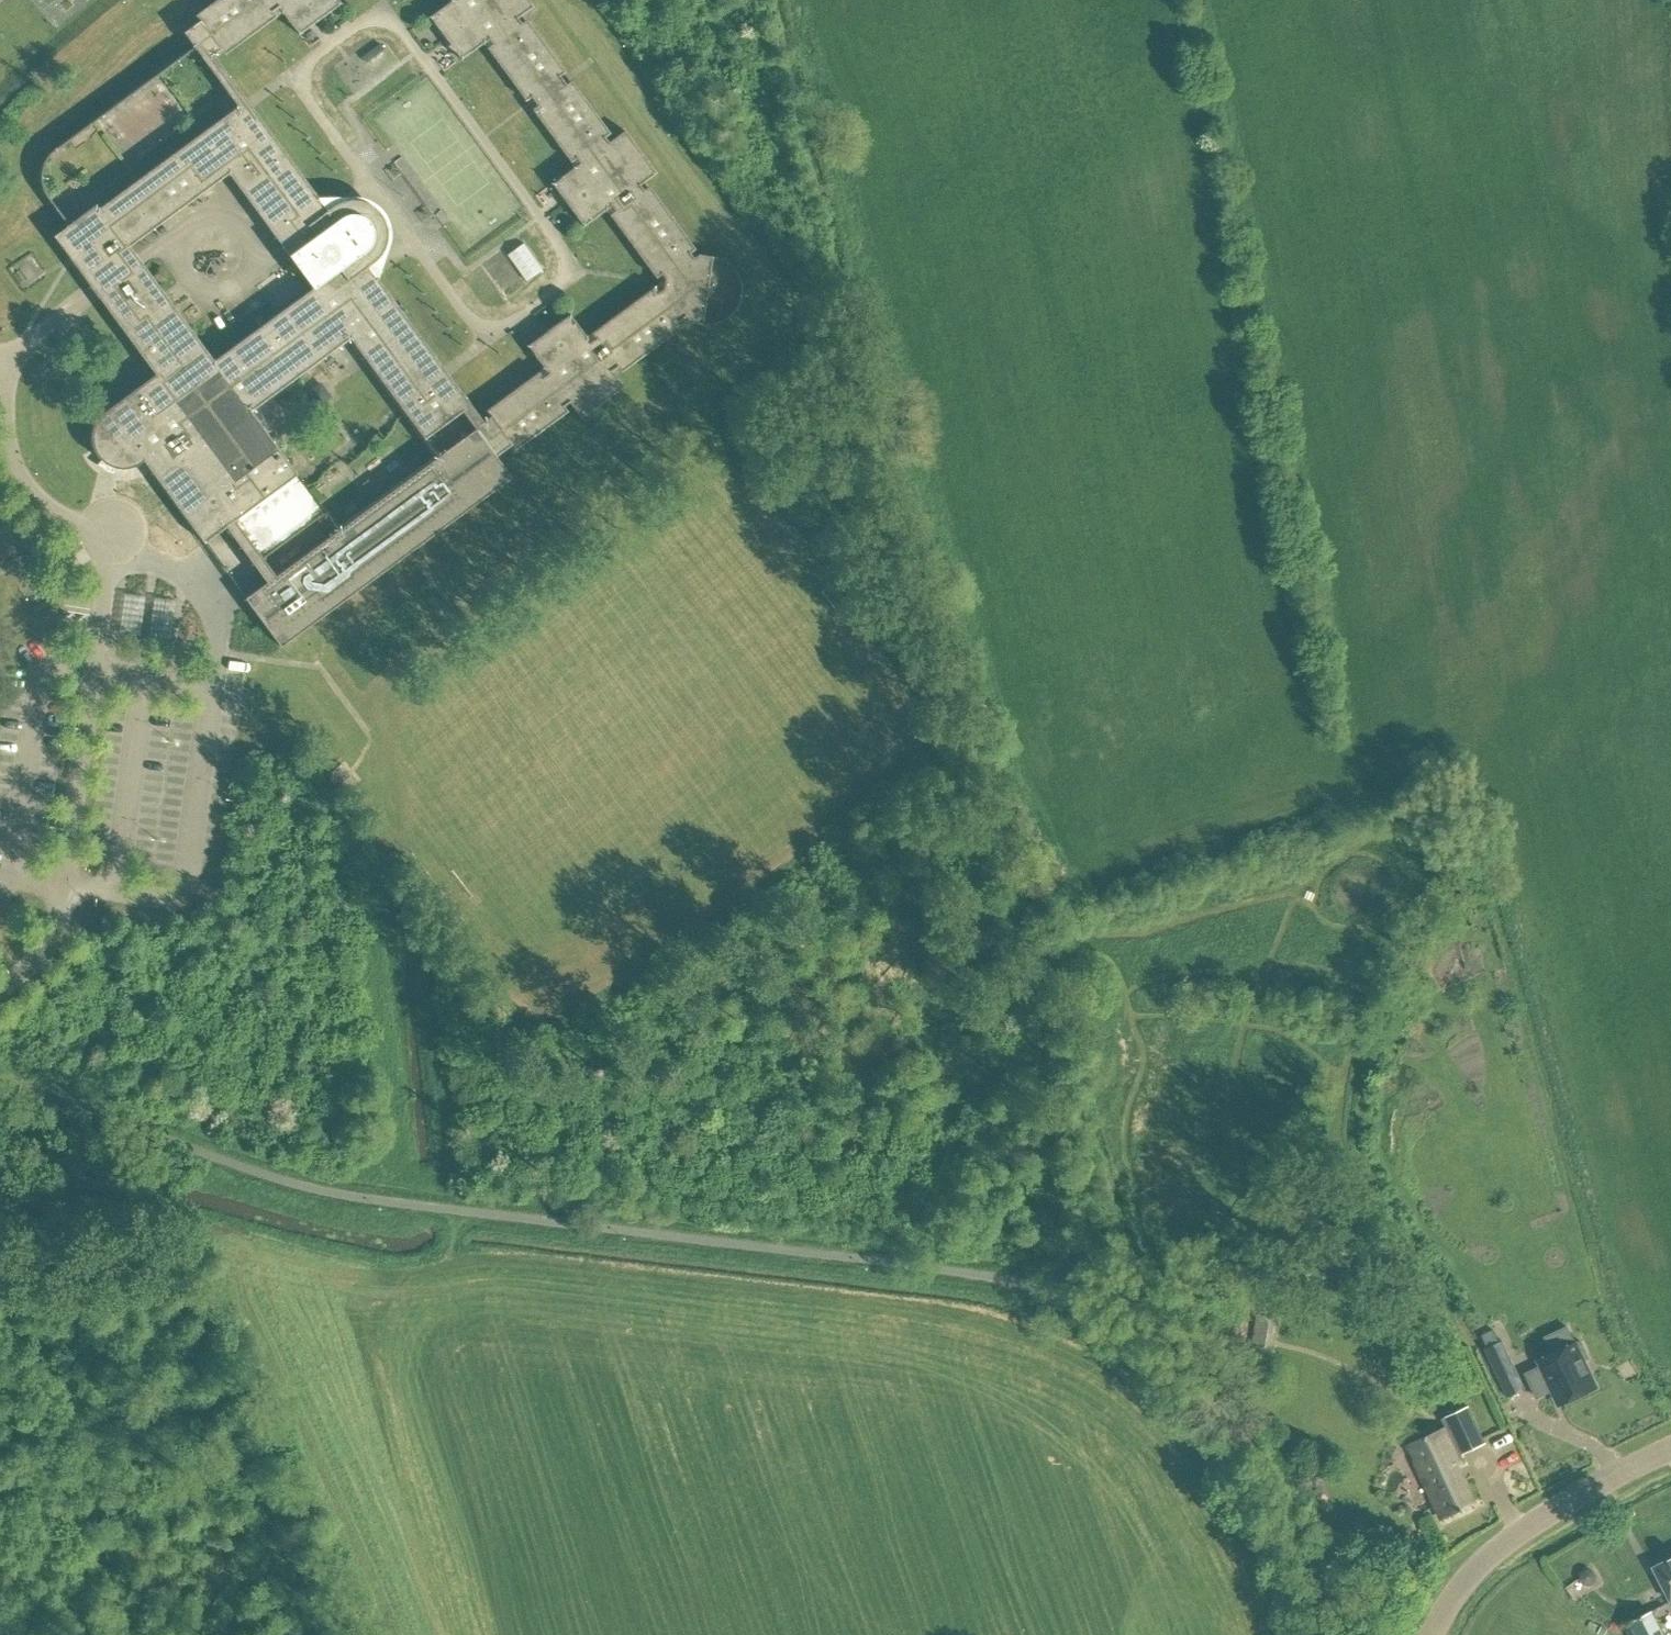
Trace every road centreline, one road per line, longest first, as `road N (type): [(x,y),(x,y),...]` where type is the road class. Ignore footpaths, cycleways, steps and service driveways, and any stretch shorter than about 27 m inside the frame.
road 1 (track): [(318,1634),(138,1234),(141,1212),(420,1271),(453,1246),(460,1211)]
road 2 (unclassified): [(0,988),(55,935),(113,528)]
road 3 (tertiary): [(1670,1450),(1501,1547),(1468,1576),(1431,1634)]
road 4 (residential): [(0,360),(12,463),(34,500),(113,528)]

